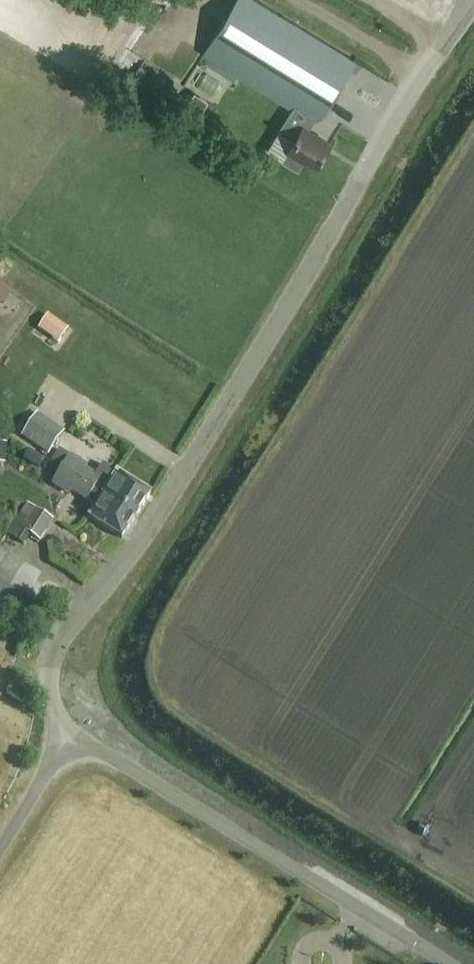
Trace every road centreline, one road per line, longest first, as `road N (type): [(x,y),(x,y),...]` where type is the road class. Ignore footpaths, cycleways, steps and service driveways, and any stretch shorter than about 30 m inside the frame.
road 1 (unclassified): [(69,736),(54,704),(50,664),(66,623),(137,545),(473,3)]
road 2 (unclassified): [(448,963),(69,736)]
road 3 (unclassified): [(0,845),(69,736)]

